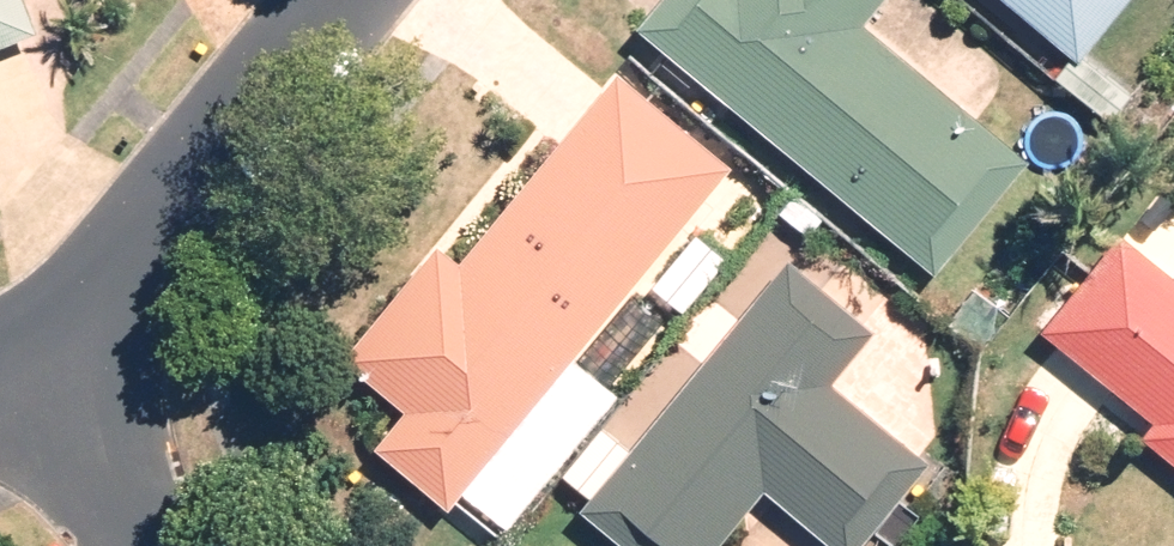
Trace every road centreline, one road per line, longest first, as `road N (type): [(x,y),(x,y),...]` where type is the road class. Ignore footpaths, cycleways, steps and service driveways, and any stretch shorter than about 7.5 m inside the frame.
road 1 (residential): [(343,0),(175,205),(0,387)]
road 2 (residential): [(0,400),(142,545)]

